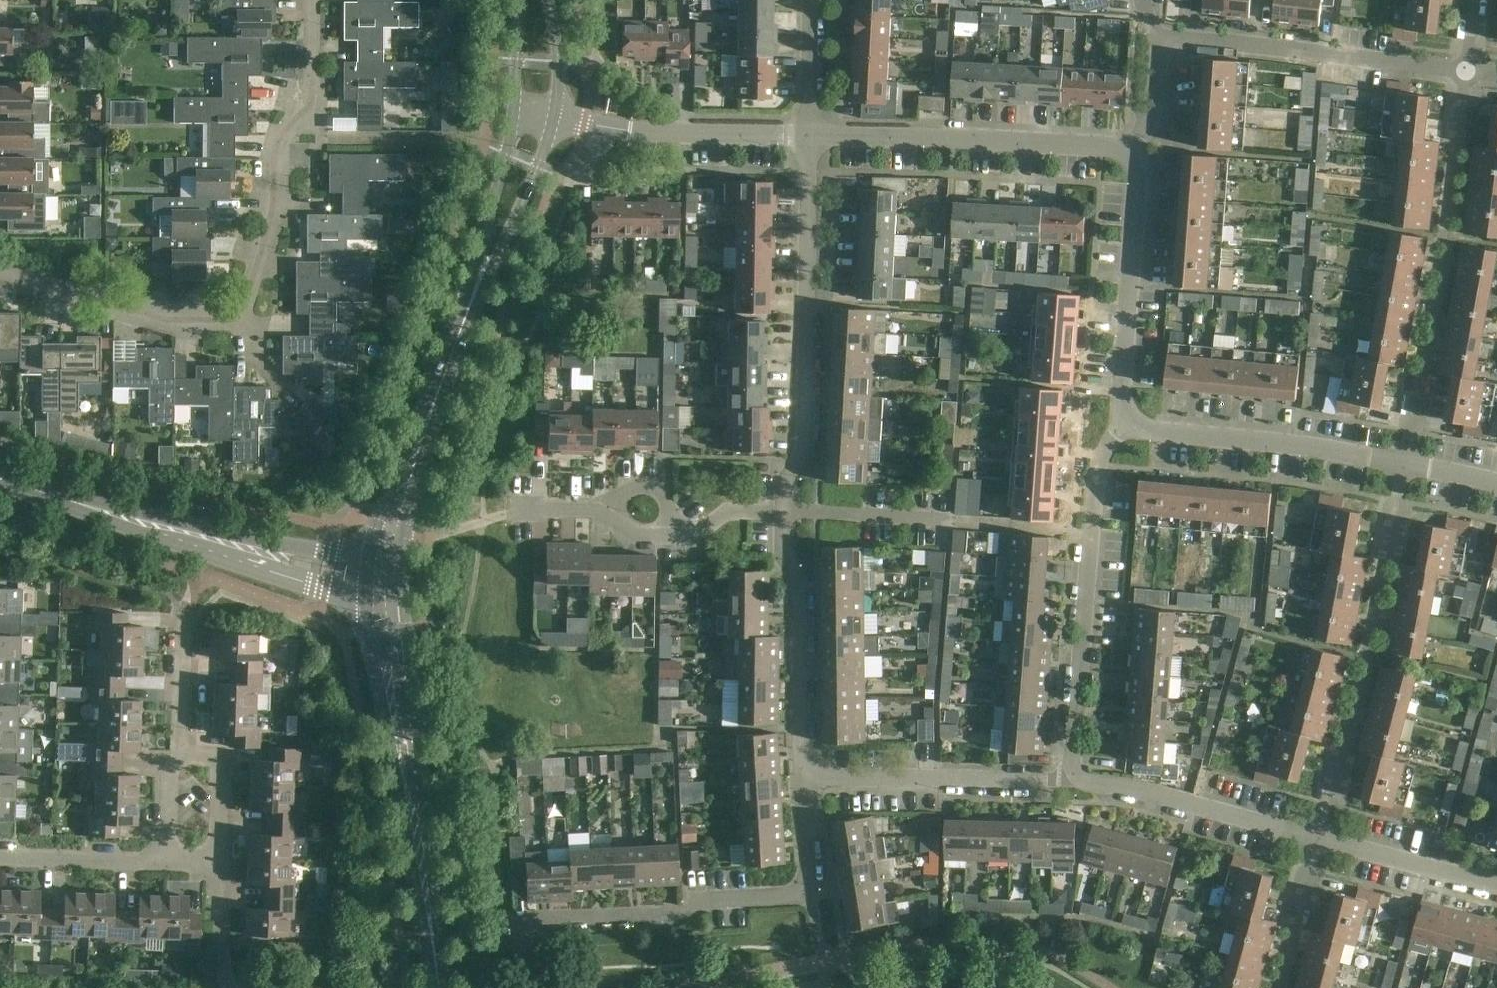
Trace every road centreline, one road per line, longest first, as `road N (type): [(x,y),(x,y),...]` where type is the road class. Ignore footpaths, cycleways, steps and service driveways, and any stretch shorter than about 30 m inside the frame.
road 1 (residential): [(0,272),(189,319),(238,317),(262,282),(280,139),(316,80),(318,0)]
road 2 (tertiary): [(403,581),(404,533),(443,398),(552,119)]
road 3 (tertiary): [(513,110),(494,202),(368,560)]
road 4 (residential): [(510,923),(641,915),(704,898),(809,888),(803,775)]
road 5 (tertiary): [(441,987),(403,581)]
road 6 (residential): [(1403,463),(1446,254),(1465,71)]
road 7 (tertiary): [(366,600),(437,987)]
road 8 (residential): [(1403,463),(1365,673),(1318,839)]
road 9 (tertiary): [(0,487),(325,595),(366,600)]
road 10 (residential): [(784,512),(786,481),(806,448),(811,135)]
road 11 (tertiary): [(368,560),(130,511),(0,471)]
road 12 (residential): [(1074,780),(1096,472),(1126,421)]
road 13 (residential): [(1135,151),(811,135)]
road 14 (residential): [(1465,71),(1160,39)]
road 15 (residential): [(784,512),(728,511),(696,535),(631,533),(596,509),(513,510)]
road 16 (residential): [(1126,421),(1145,431),(1403,463)]
road 17 (residential): [(1074,780),(803,775)]
road 18 (residential): [(1126,421),(1135,151)]
road 19 (residential): [(803,775),(800,585),(783,554),(784,512)]
road 20 (residential): [(811,135),(629,132),(552,119)]
road 21 (residential): [(1318,839),(1120,785),(1074,780)]
road 22 (residential): [(1496,885),(1318,839)]
road 23 (residential): [(167,860),(0,859)]
road 24 (residential): [(784,512),(948,521)]
road 25 (residential): [(1318,839),(1280,987)]
road 26 (residential): [(214,862),(221,780),(206,758),(179,758)]
road 27 (residential): [(811,135),(813,0)]
road 28 (residential): [(179,758),(183,628)]

